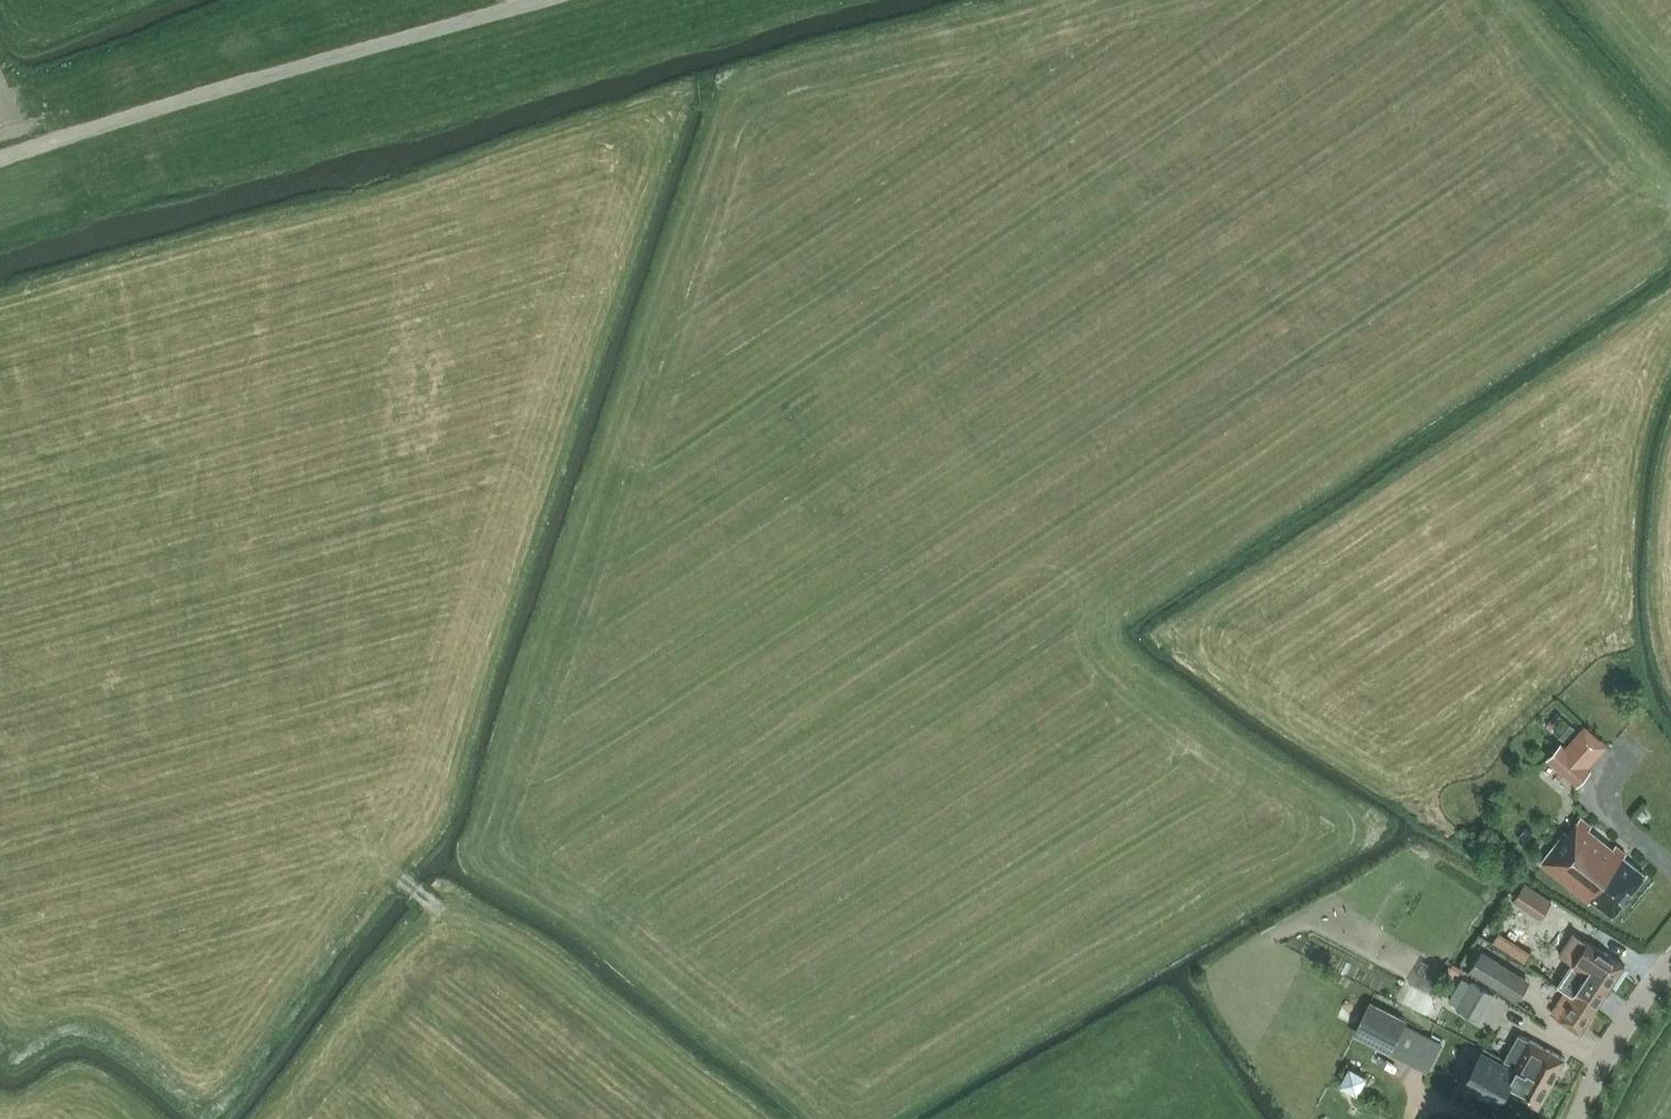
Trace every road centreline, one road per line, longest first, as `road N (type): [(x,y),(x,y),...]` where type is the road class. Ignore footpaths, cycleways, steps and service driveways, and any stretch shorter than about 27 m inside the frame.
road 1 (track): [(541,0),(0,158)]
road 2 (unclassified): [(1574,1118),(1612,1045),(1670,964)]

